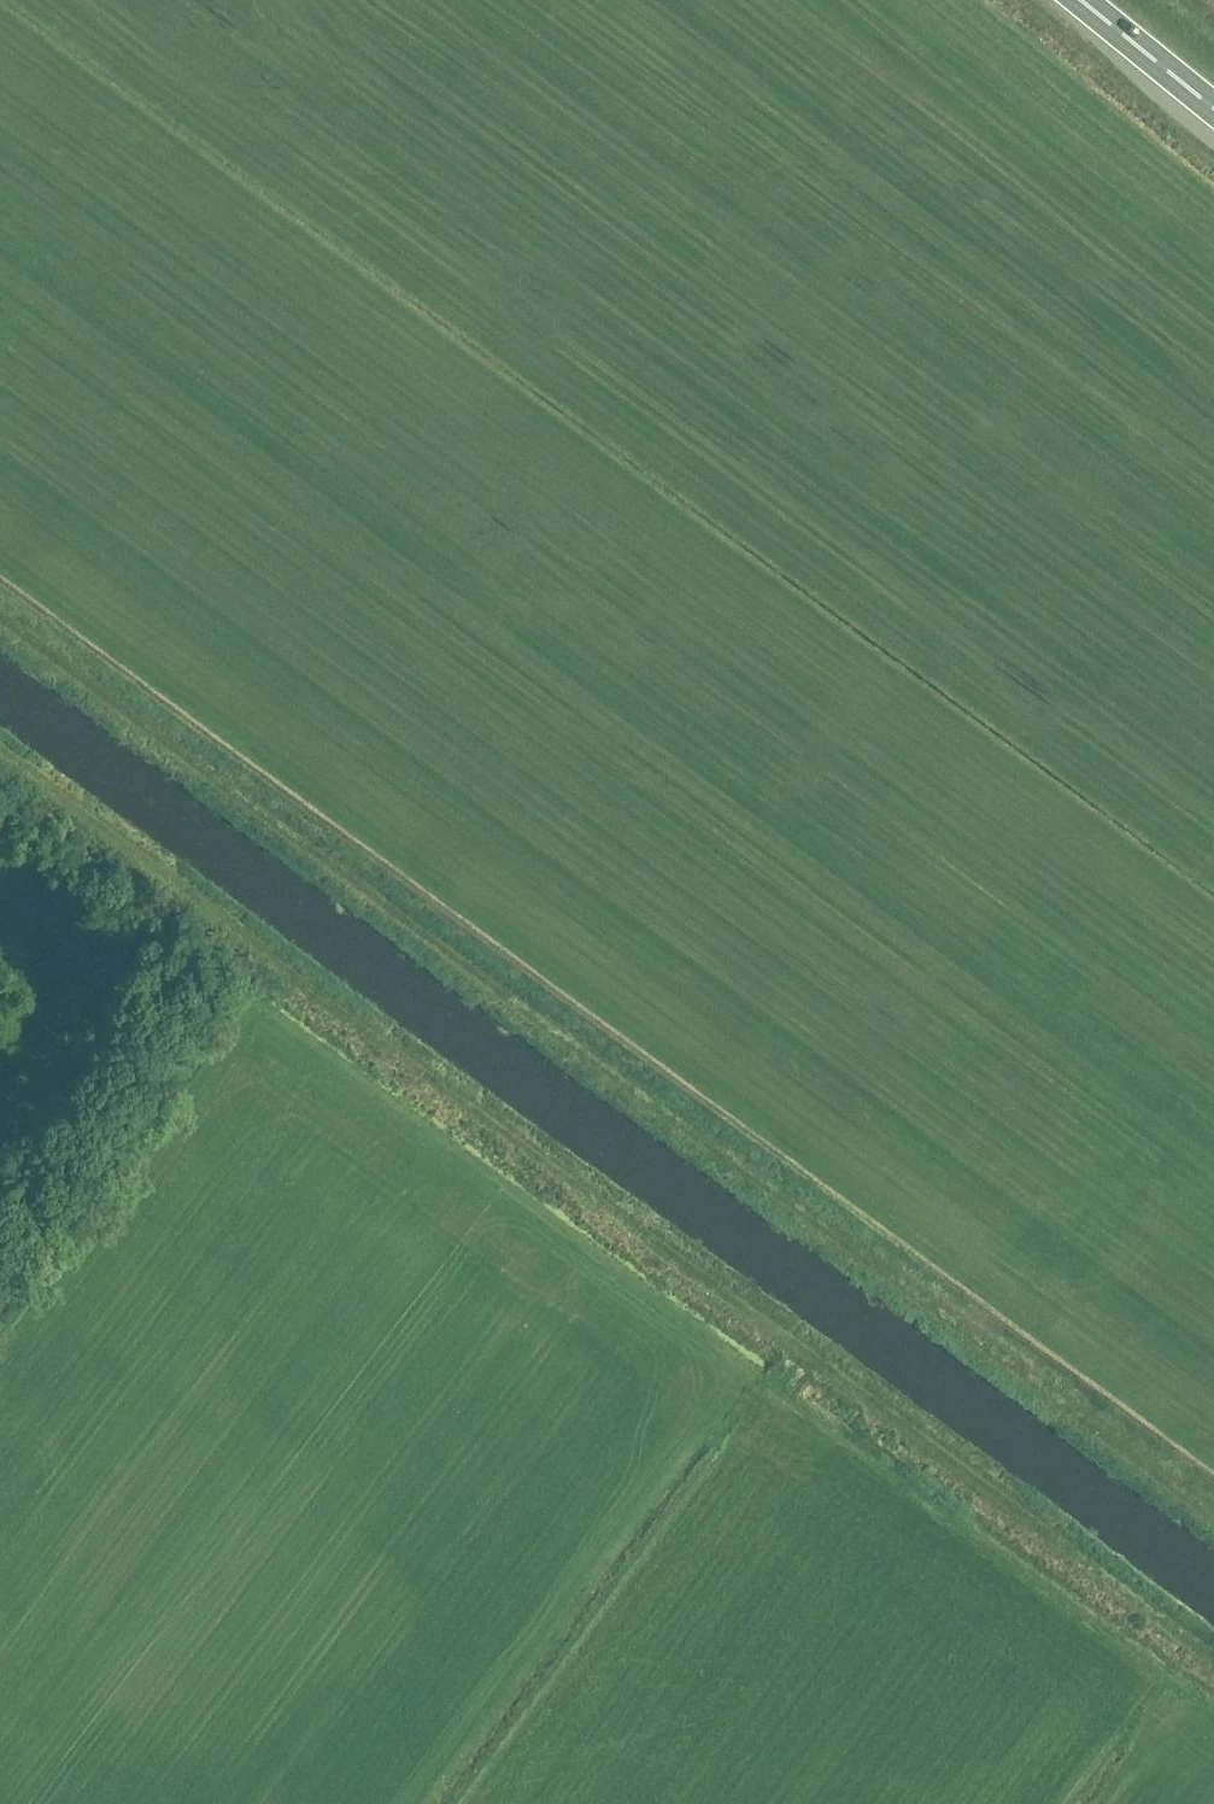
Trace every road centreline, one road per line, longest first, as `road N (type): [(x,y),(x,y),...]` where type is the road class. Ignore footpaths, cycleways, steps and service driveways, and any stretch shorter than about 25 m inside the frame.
road 1 (trunk): [(1213,107),(1083,0)]

